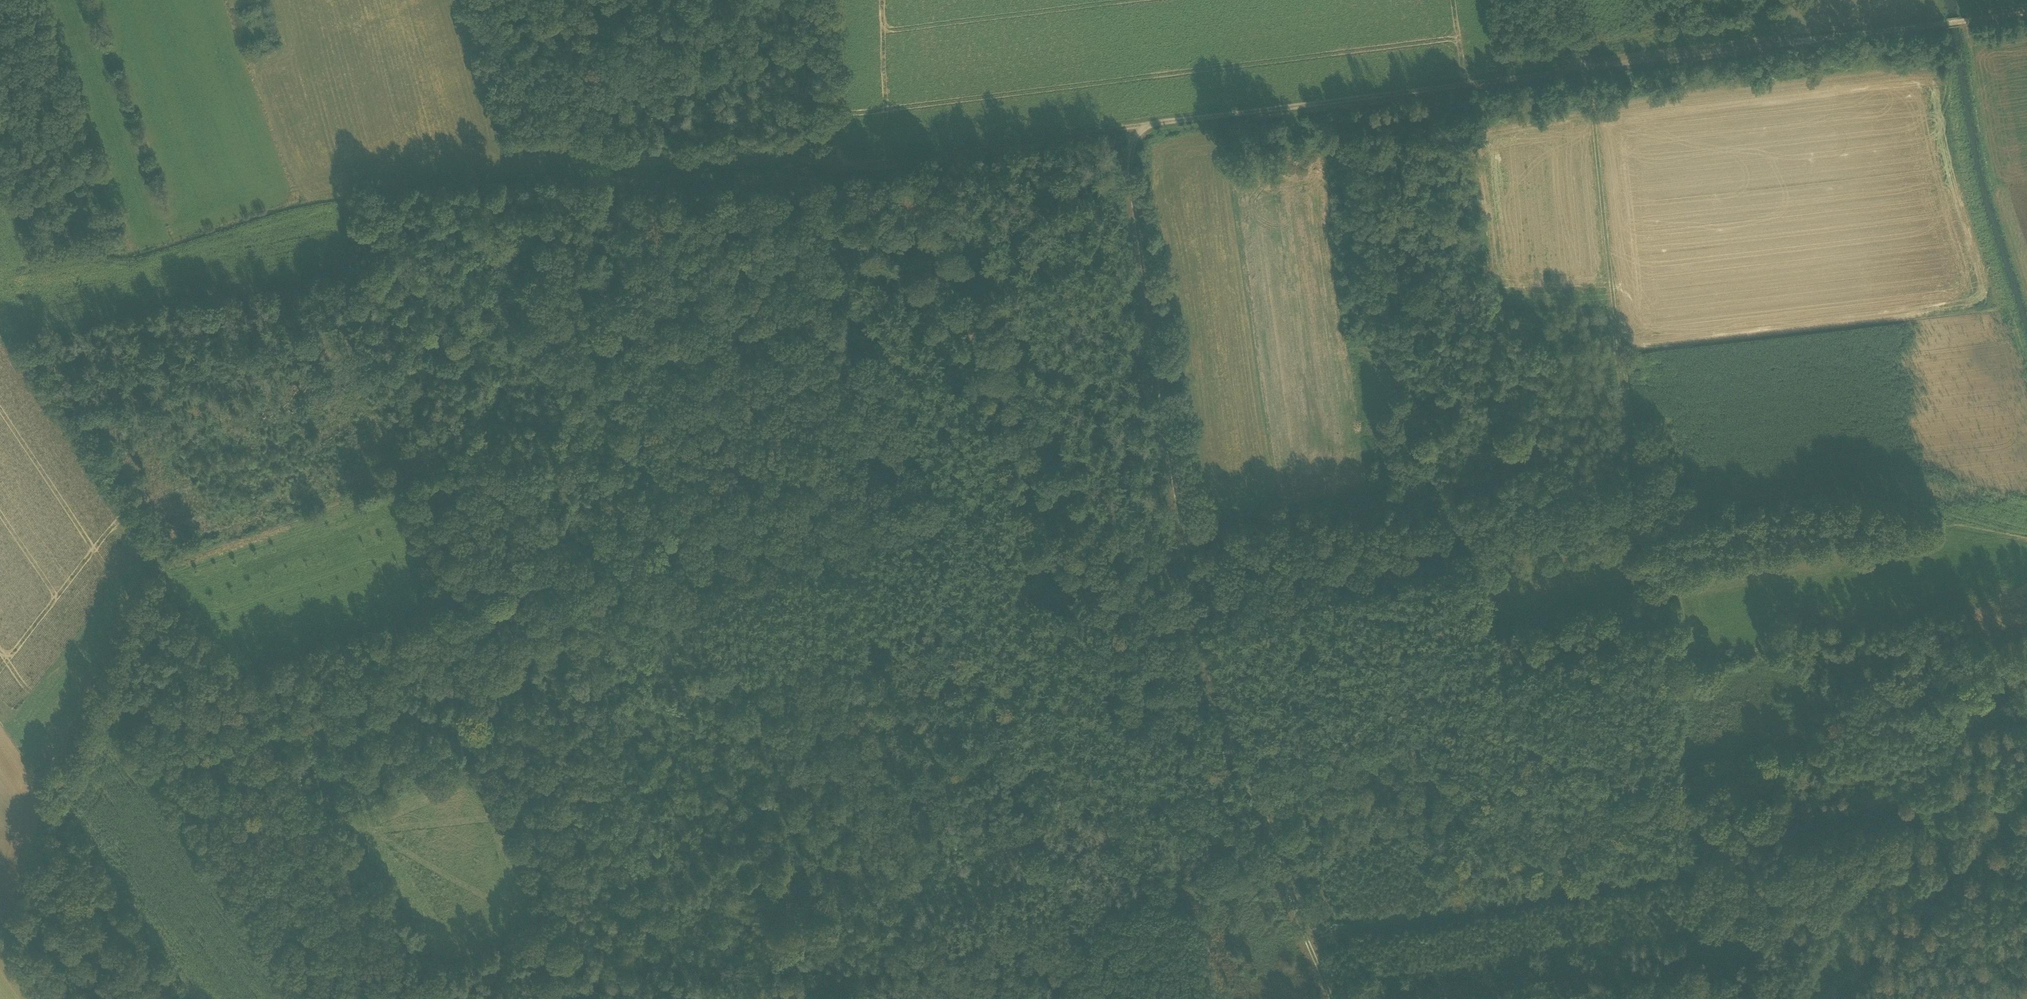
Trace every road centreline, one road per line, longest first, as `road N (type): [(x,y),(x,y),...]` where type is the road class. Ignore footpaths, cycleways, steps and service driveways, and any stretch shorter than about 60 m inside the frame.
road 1 (track): [(840,164),(849,278),(925,466),(1086,938),(1279,857)]
road 2 (track): [(1126,130),(1194,626),(1330,998)]
road 3 (track): [(151,552),(52,793),(2,952),(33,998)]
road 4 (track): [(1580,75),(1640,529)]
road 5 (track): [(1580,75),(1126,130)]
road 6 (track): [(2026,12),(1580,75)]
road 7 (track): [(840,164),(1126,130)]
road 8 (track): [(1217,702),(1480,633)]
road 9 (track): [(0,329),(151,552)]
road 10 (track): [(151,552),(268,736)]
road 11 (track): [(841,0),(840,164)]

